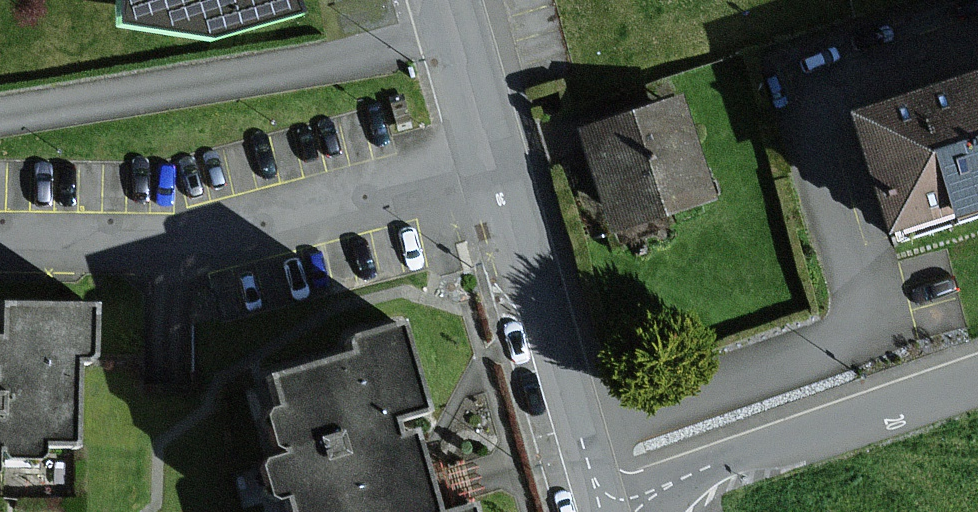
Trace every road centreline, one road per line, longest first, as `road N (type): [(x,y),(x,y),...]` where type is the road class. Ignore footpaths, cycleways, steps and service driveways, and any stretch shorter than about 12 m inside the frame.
road 1 (residential): [(491,151),(331,213),(166,258),(0,261)]
road 2 (residential): [(0,120),(456,33)]
road 3 (residential): [(605,511),(977,384)]
road 4 (residential): [(491,151),(596,511)]
road 5 (residential): [(456,33),(491,151)]

